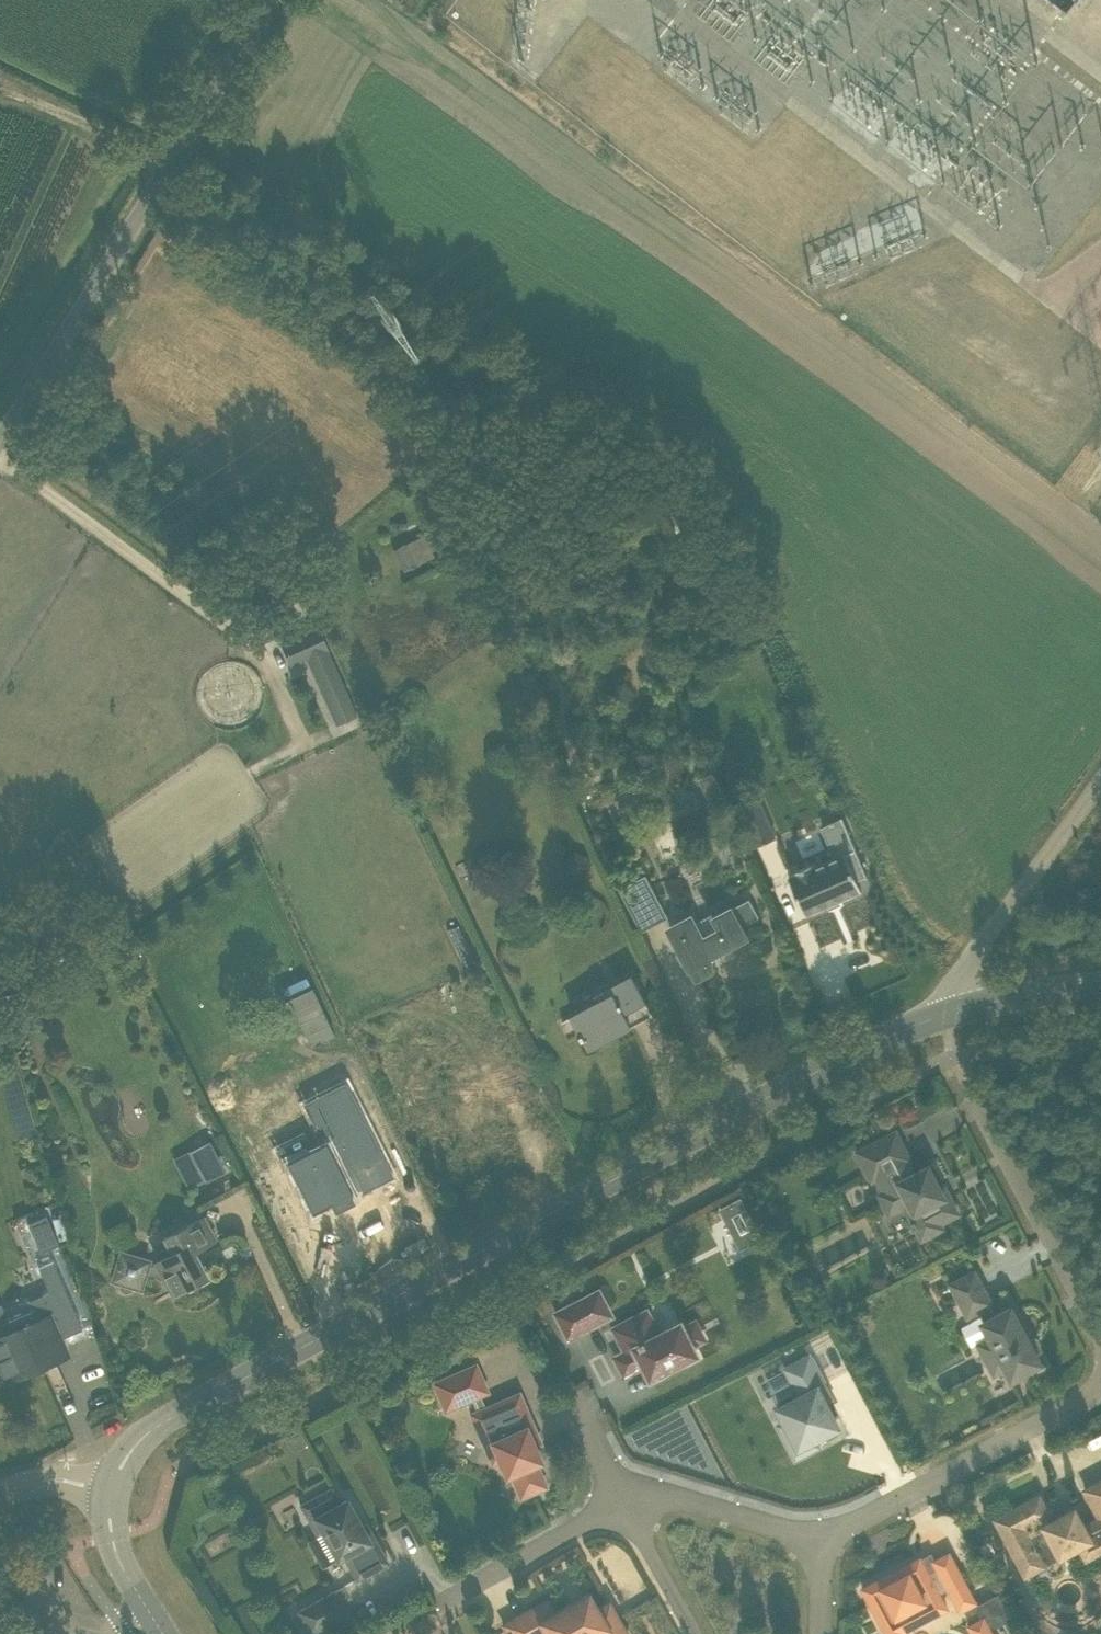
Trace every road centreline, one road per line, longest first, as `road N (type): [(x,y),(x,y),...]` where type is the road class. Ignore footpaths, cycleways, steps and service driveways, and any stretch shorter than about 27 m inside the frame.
road 1 (tertiary): [(108,1492),(152,1429),(888,1037),(947,1014)]
road 2 (unclassified): [(0,423),(260,0)]
road 3 (unclassified): [(813,1543),(1100,1386)]
road 4 (unclassified): [(1100,1344),(973,1090)]
road 5 (unclassified): [(947,1014),(967,963),(1100,782)]
road 6 (unclassified): [(813,1543),(623,1510)]
road 7 (unclassified): [(462,1593),(623,1510)]
road 8 (tertiary): [(947,1014),(1100,983)]
road 9 (tertiary): [(162,1633),(107,1527),(108,1492)]
road 10 (unclassified): [(692,1633),(623,1510)]

